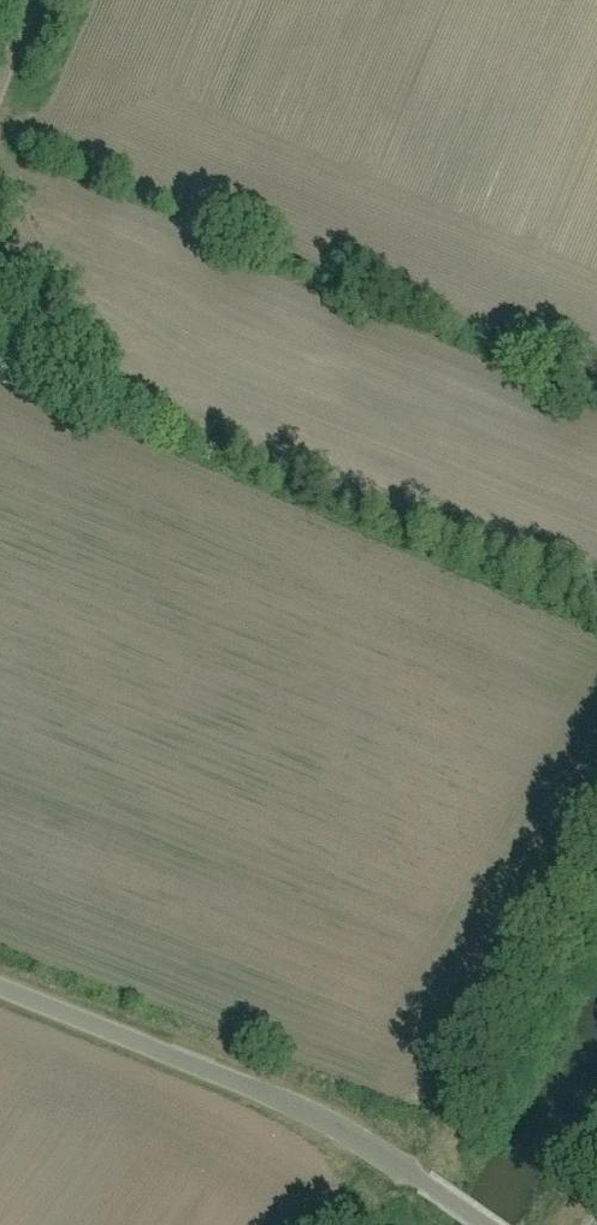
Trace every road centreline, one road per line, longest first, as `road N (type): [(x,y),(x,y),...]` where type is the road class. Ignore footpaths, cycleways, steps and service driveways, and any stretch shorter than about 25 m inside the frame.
road 1 (unclassified): [(485,1224),(401,1162),(0,995)]

